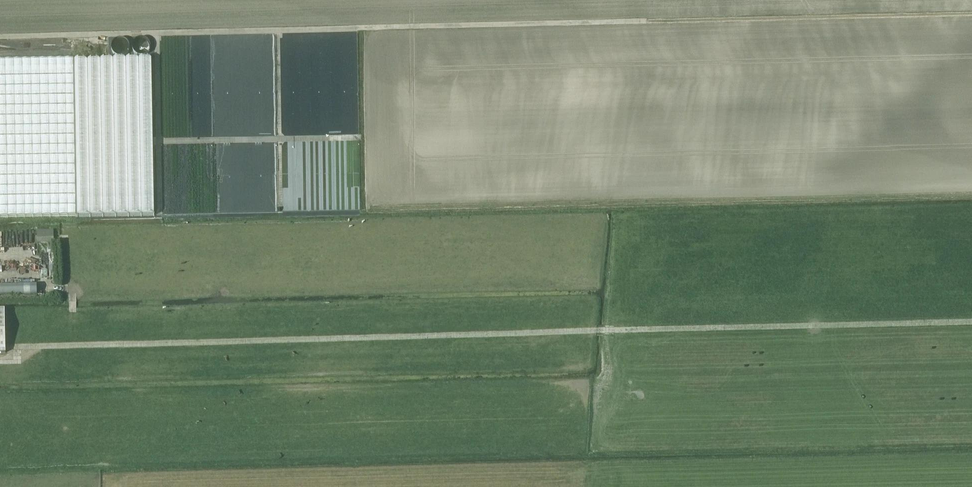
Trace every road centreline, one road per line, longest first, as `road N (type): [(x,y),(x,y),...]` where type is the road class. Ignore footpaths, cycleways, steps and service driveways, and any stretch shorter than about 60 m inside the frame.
road 1 (track): [(971,330),(610,330),(40,349),(0,359)]
road 2 (track): [(0,36),(971,17)]

